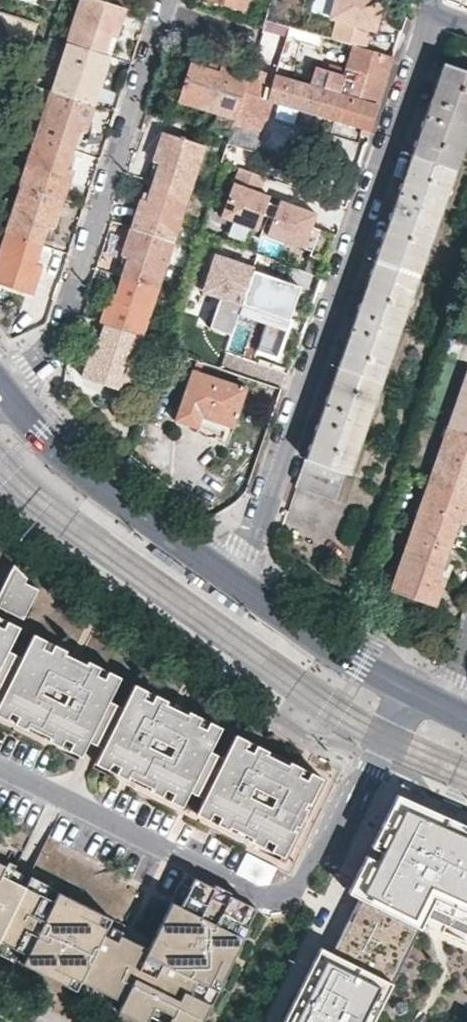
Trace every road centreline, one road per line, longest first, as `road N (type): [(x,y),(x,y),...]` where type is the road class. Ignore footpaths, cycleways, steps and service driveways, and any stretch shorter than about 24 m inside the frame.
road 1 (residential): [(229,581),(248,550),(435,13)]
road 2 (residential): [(407,688),(375,767),(303,881),(295,892),(270,897),(0,766)]
road 3 (residential): [(169,0),(63,337),(8,391)]
road 4 (primary): [(229,581),(67,459),(8,391)]
road 5 (primary): [(407,688),(229,581)]

